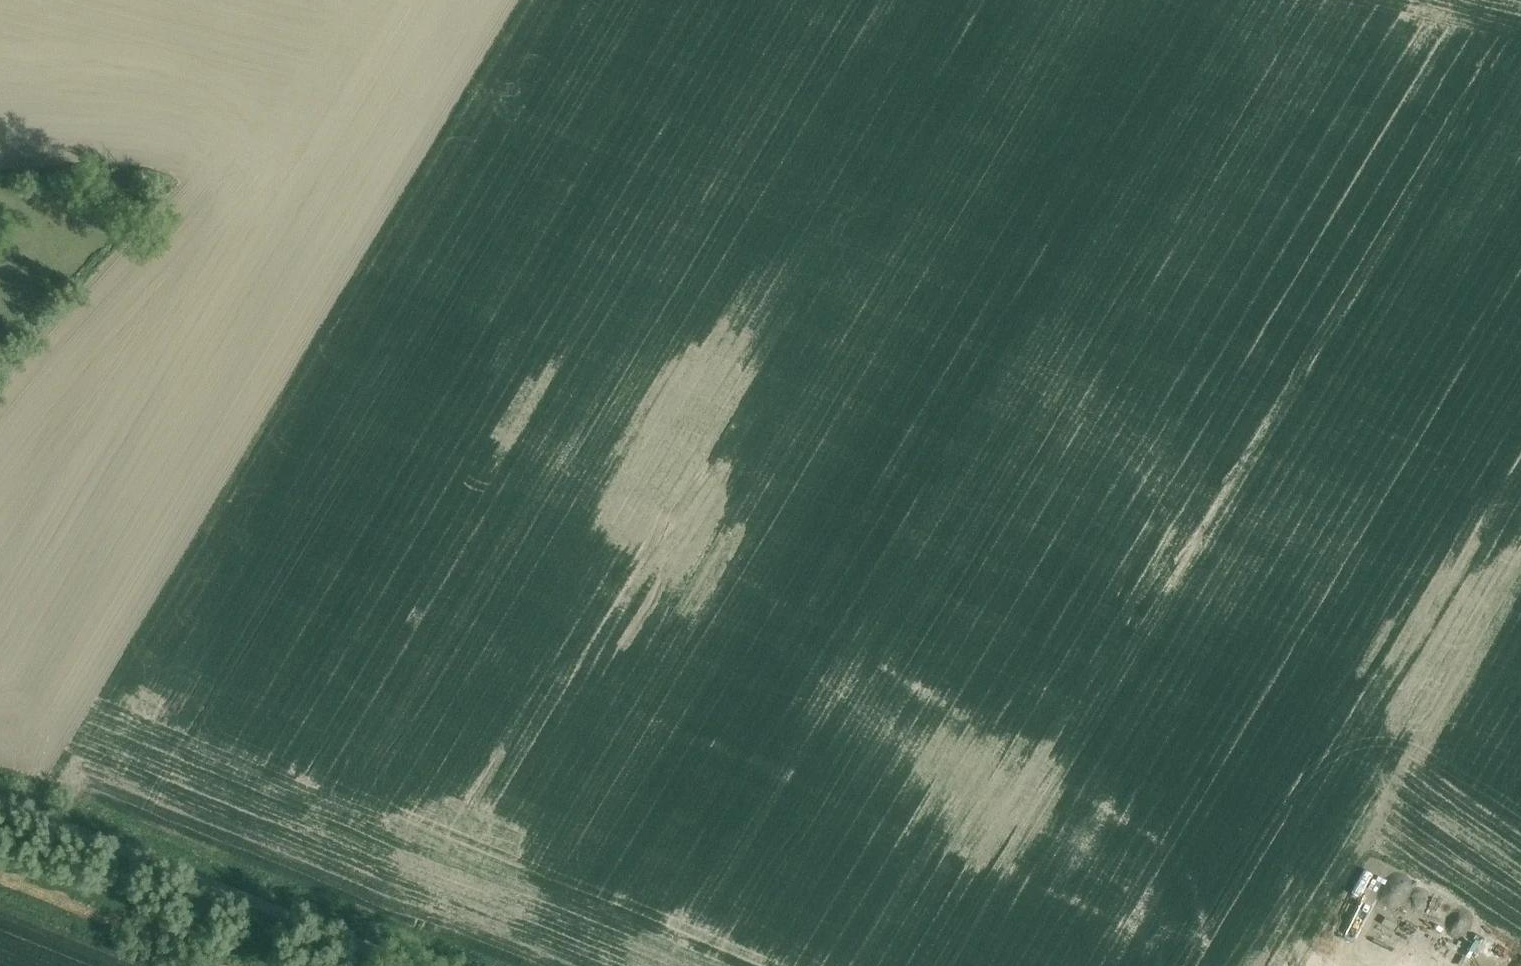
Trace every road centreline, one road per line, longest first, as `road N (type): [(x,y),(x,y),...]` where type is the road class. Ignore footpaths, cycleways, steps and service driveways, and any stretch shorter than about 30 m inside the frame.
road 1 (unclassified): [(403,965),(0,805)]

